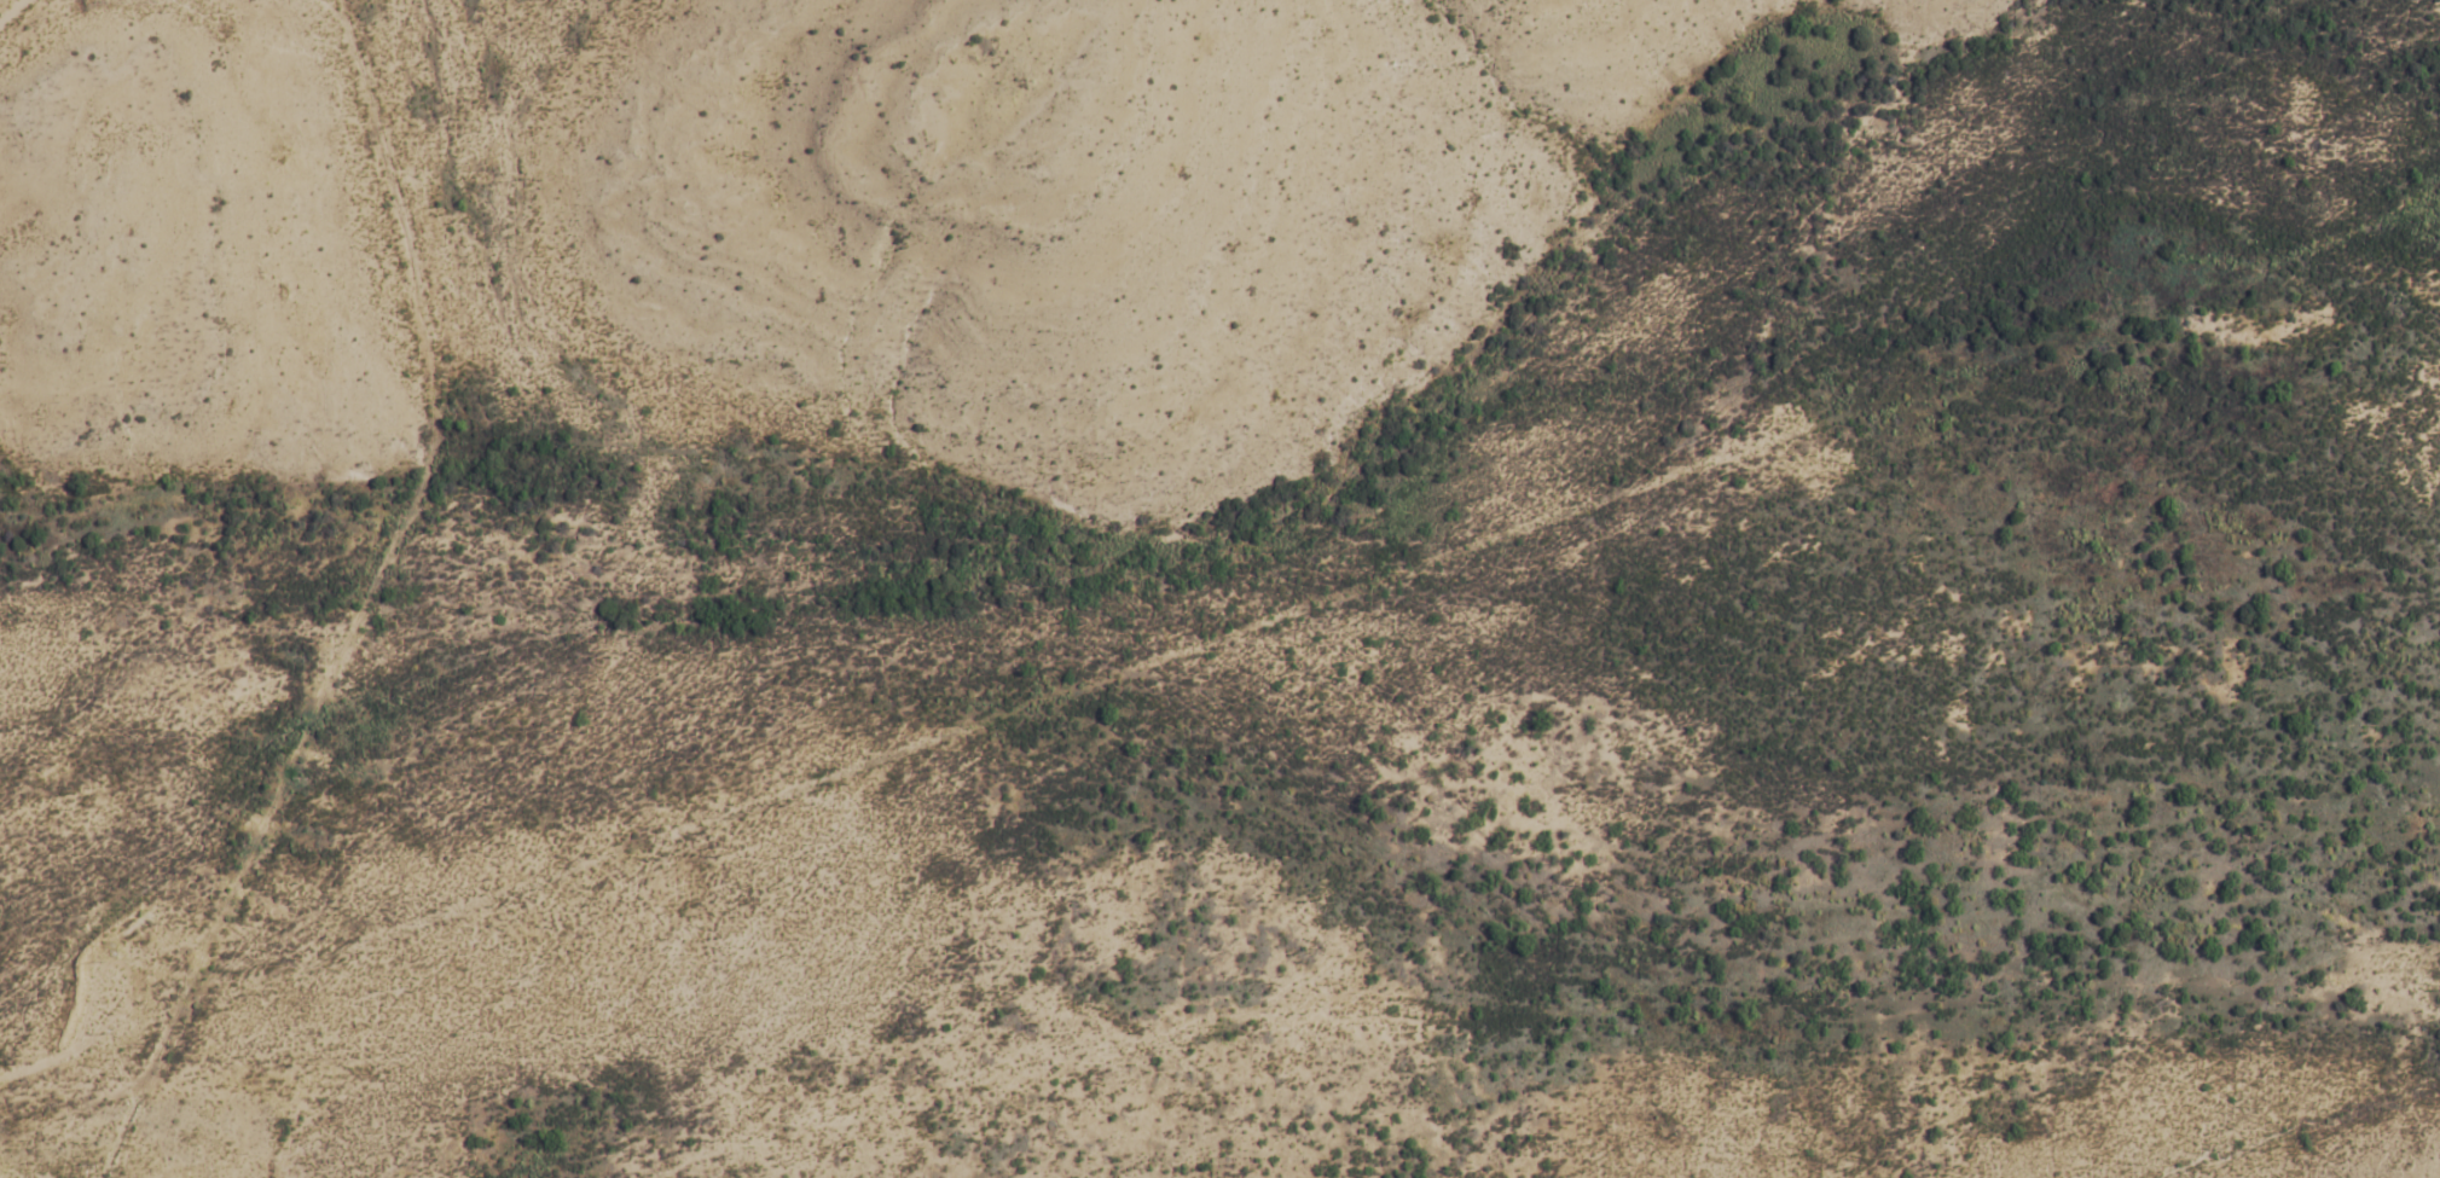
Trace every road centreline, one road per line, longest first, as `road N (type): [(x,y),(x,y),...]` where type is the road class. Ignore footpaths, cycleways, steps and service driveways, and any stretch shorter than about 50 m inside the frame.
road 1 (residential): [(114,1177),(173,1095),(307,778),(436,557),(457,452),(406,95),(373,41),(322,0)]

